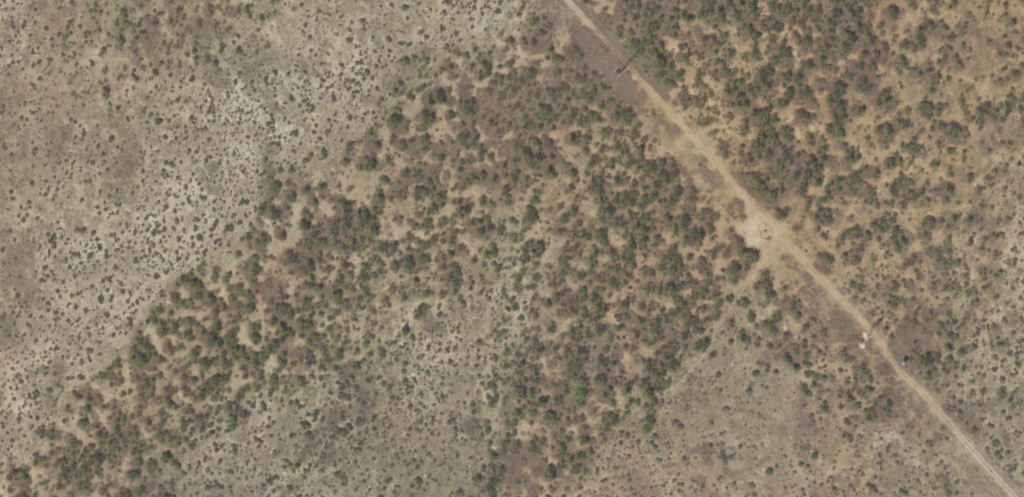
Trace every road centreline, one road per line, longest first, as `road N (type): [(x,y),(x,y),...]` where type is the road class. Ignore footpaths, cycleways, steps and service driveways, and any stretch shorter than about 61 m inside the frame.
road 1 (track): [(1022,496),(570,0)]

